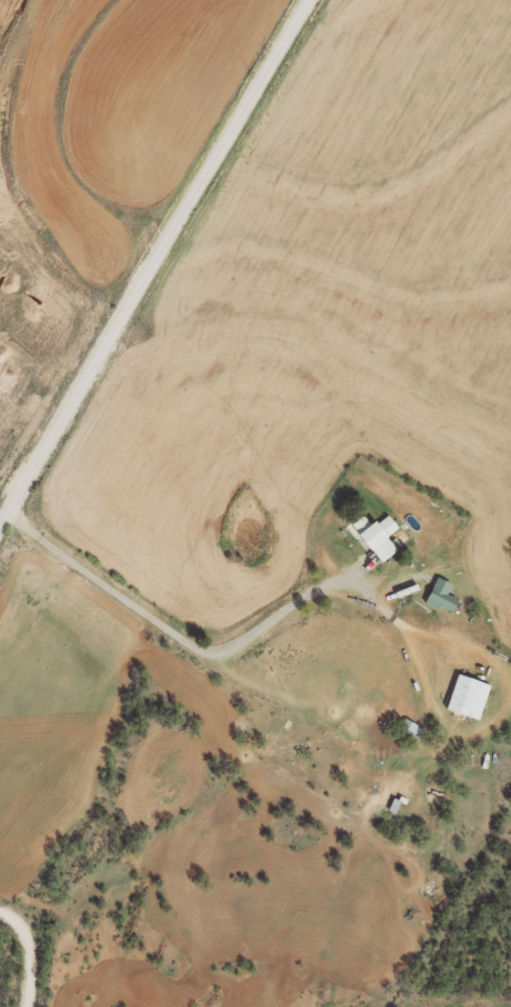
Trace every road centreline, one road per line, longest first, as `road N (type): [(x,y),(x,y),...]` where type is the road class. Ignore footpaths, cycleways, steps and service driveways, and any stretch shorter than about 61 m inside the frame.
road 1 (residential): [(0,930),(51,928),(106,818),(180,717),(260,692),(441,752),(471,777),(481,848)]
road 2 (residential): [(0,534),(322,0)]
road 3 (track): [(22,1006),(51,928),(271,848),(481,848),(510,858)]

